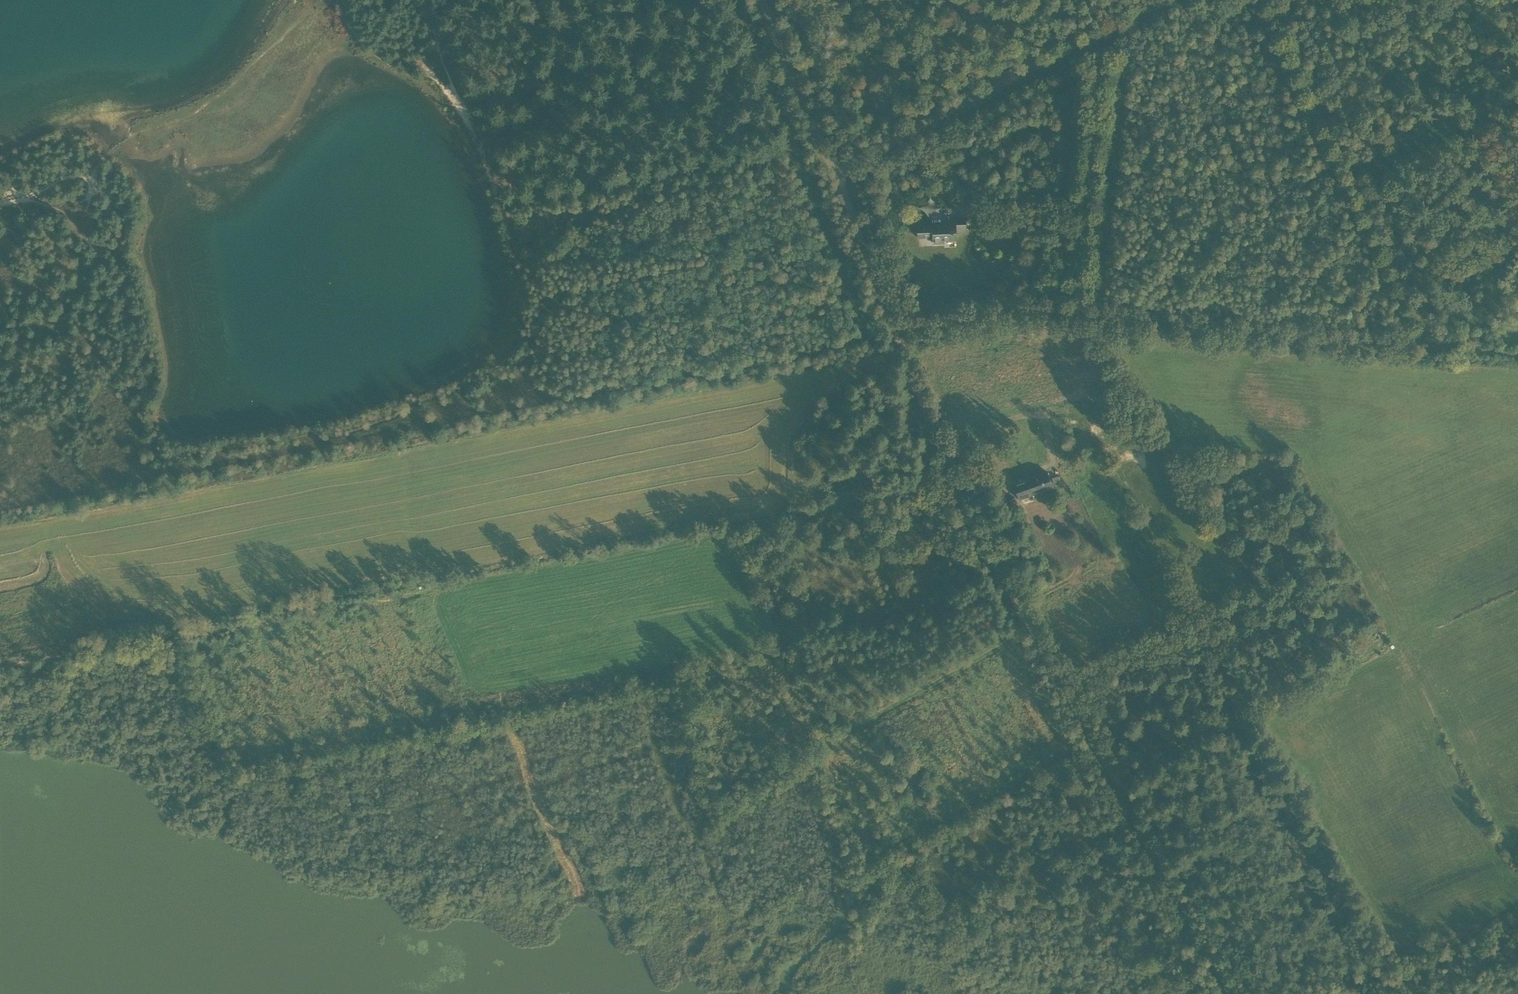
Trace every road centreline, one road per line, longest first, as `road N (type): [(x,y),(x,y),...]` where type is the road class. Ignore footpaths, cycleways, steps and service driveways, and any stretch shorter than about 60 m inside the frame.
road 1 (track): [(900,343),(0,521)]
road 2 (track): [(900,343),(955,480),(1237,993)]
road 3 (track): [(1433,339),(1263,0)]
road 4 (unclassified): [(834,166),(1161,0)]
road 5 (track): [(1122,785),(1381,648)]
road 6 (track): [(834,166),(900,343)]
road 7 (unclassified): [(834,166),(761,0)]

